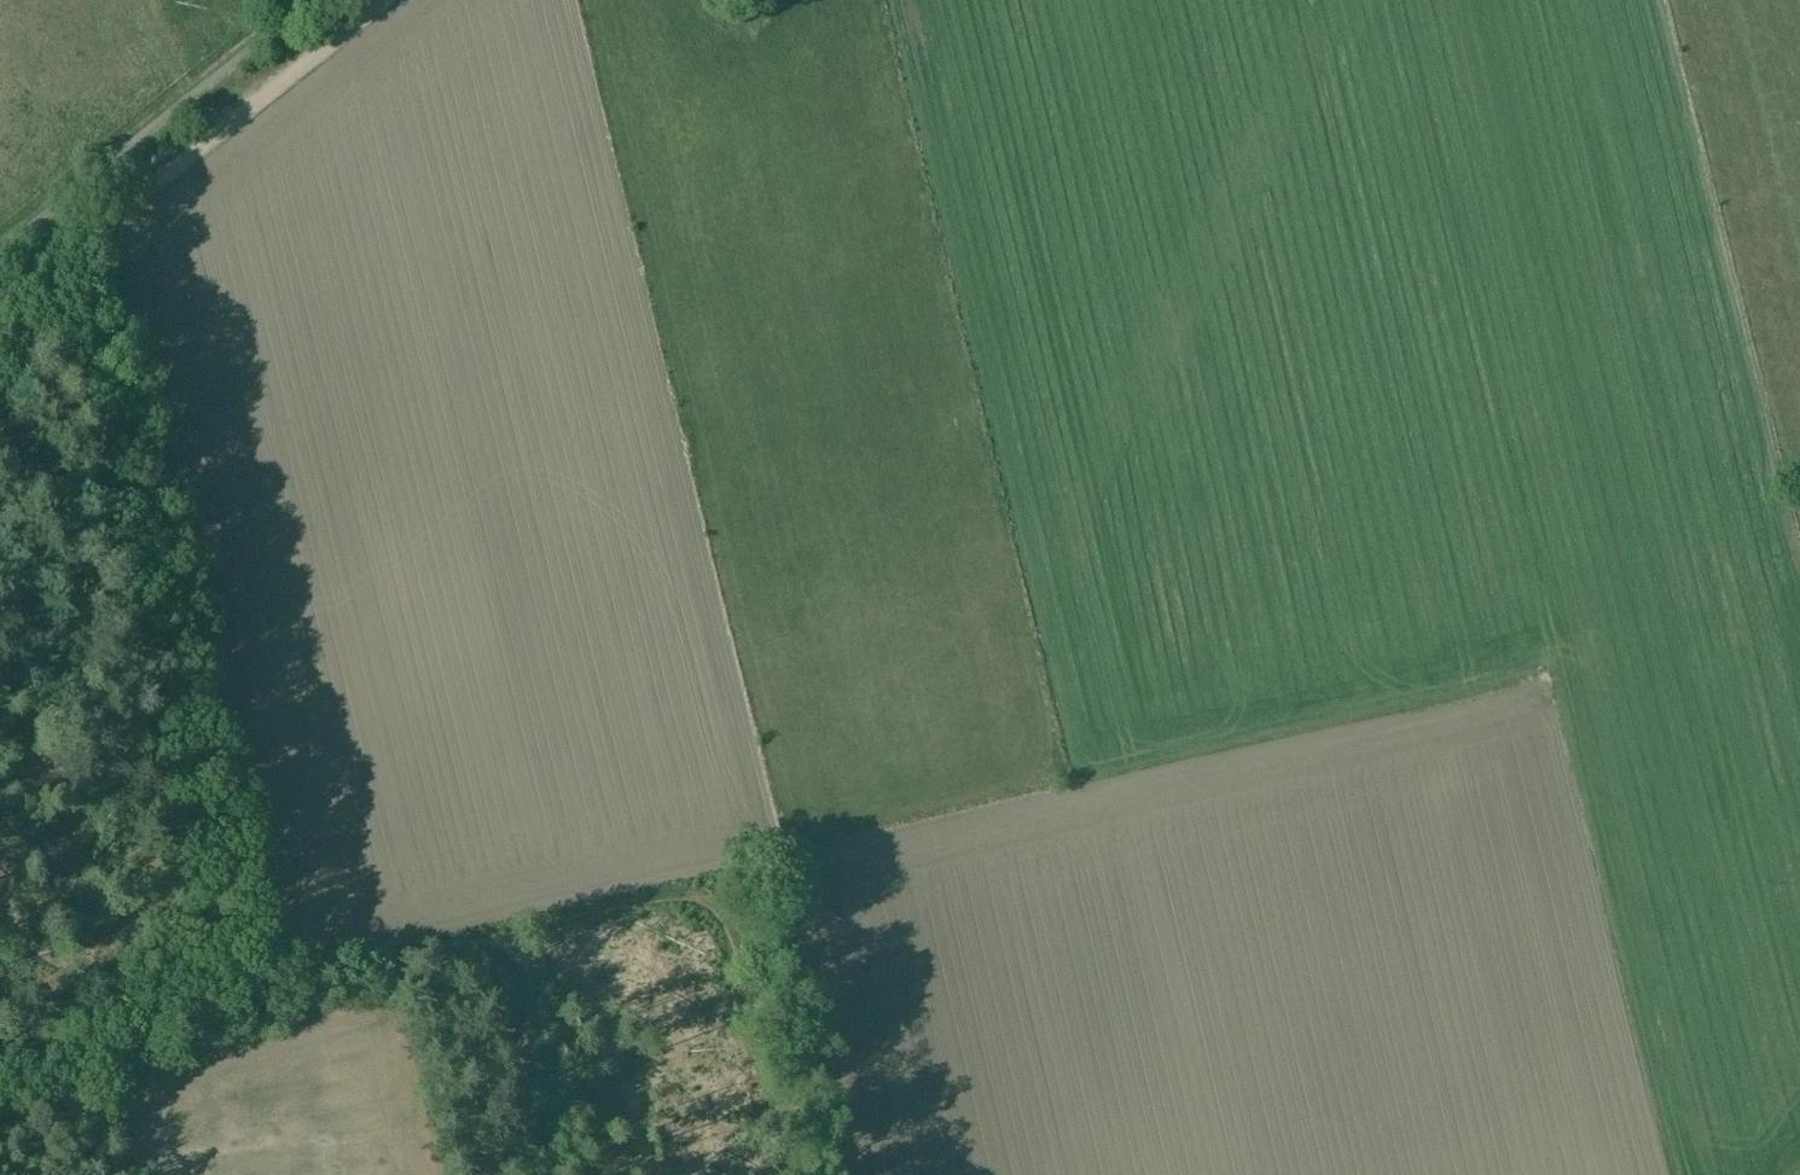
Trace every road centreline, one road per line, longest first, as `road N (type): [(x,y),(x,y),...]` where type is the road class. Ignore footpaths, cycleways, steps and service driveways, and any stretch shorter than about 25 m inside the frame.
road 1 (track): [(0,894),(50,954),(120,1005),(139,1009),(467,942),(508,951),(530,984),(525,1118),(484,1174)]
road 2 (track): [(379,0),(0,309)]

